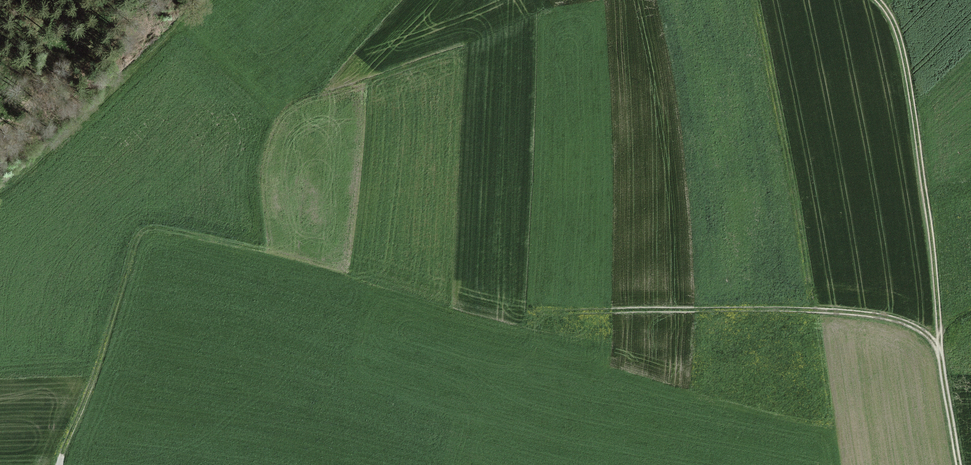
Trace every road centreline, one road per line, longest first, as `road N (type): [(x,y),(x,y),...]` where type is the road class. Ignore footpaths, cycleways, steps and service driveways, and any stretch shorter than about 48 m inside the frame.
road 1 (track): [(959,464),(908,89),(899,43),(875,0)]
road 2 (track): [(938,349),(917,329),(871,314),(809,310),(754,0)]
road 3 (track): [(809,310),(583,310)]
road 4 (track): [(60,464),(117,309)]

